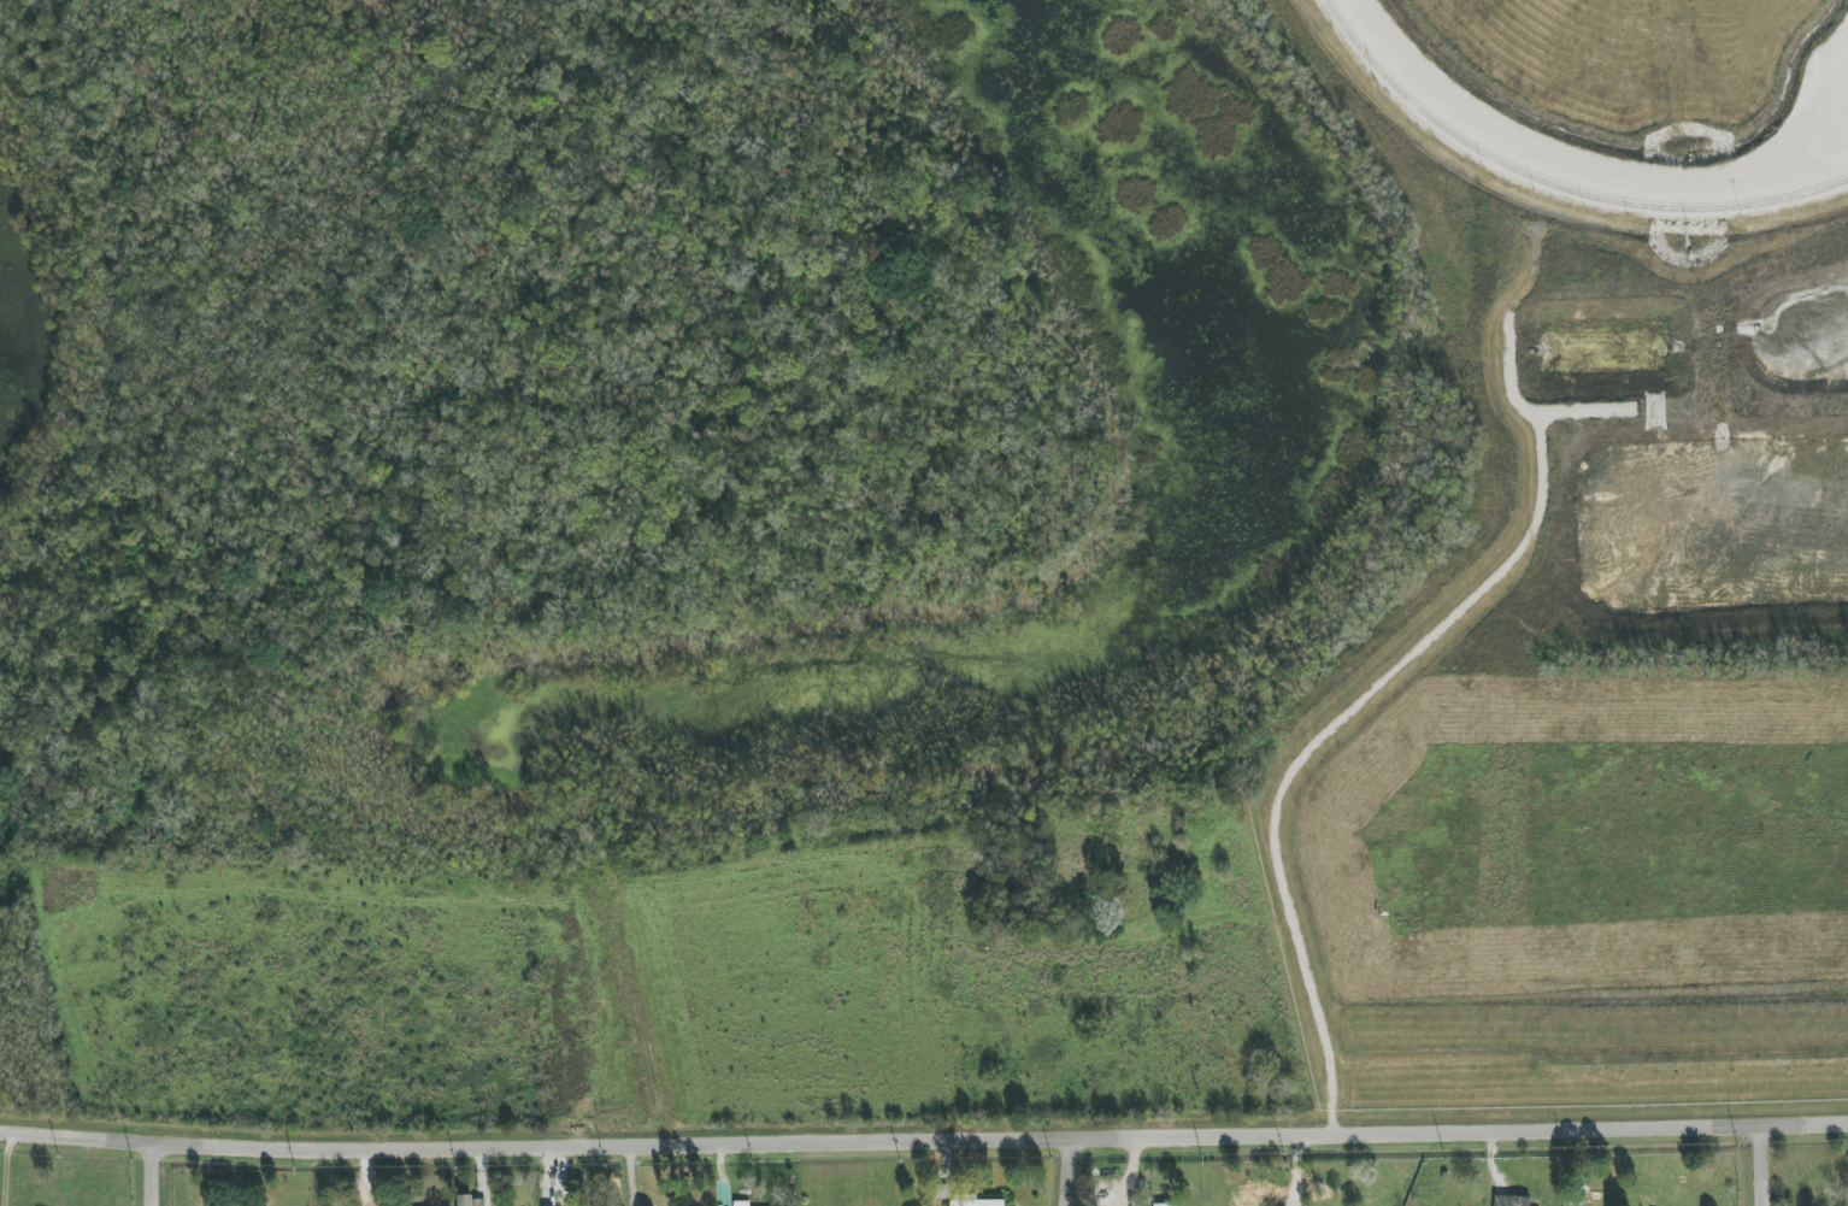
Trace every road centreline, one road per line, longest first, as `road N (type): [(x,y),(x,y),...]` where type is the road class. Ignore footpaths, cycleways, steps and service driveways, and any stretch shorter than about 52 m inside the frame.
road 1 (residential): [(148,1142),(425,1148),(1847,1121)]
road 2 (residential): [(0,1129),(148,1142)]

